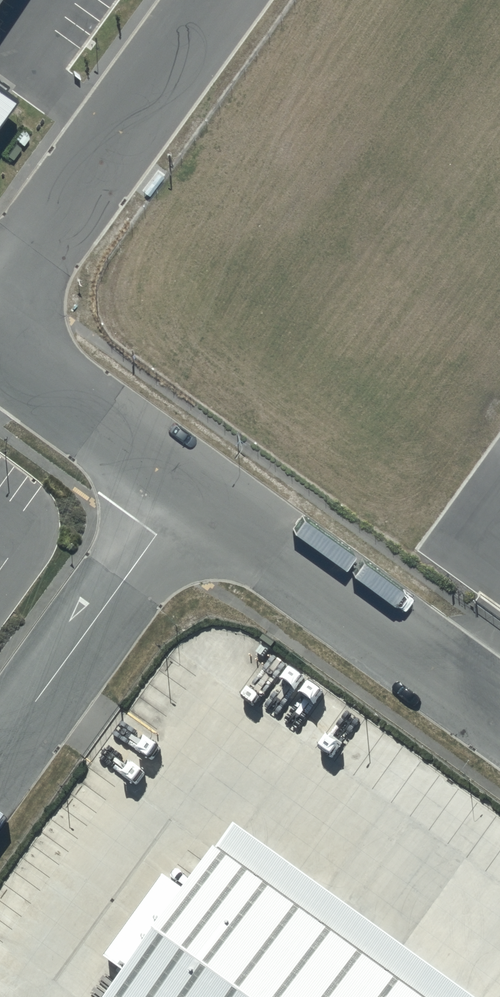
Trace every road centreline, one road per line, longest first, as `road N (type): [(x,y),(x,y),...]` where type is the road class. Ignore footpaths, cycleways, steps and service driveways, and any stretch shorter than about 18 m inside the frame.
road 1 (unclassified): [(190,485),(499,709)]
road 2 (unclassified): [(0,305),(217,0)]
road 3 (unclassified): [(190,485),(0,753)]
road 4 (unclassified): [(0,346),(190,485)]

